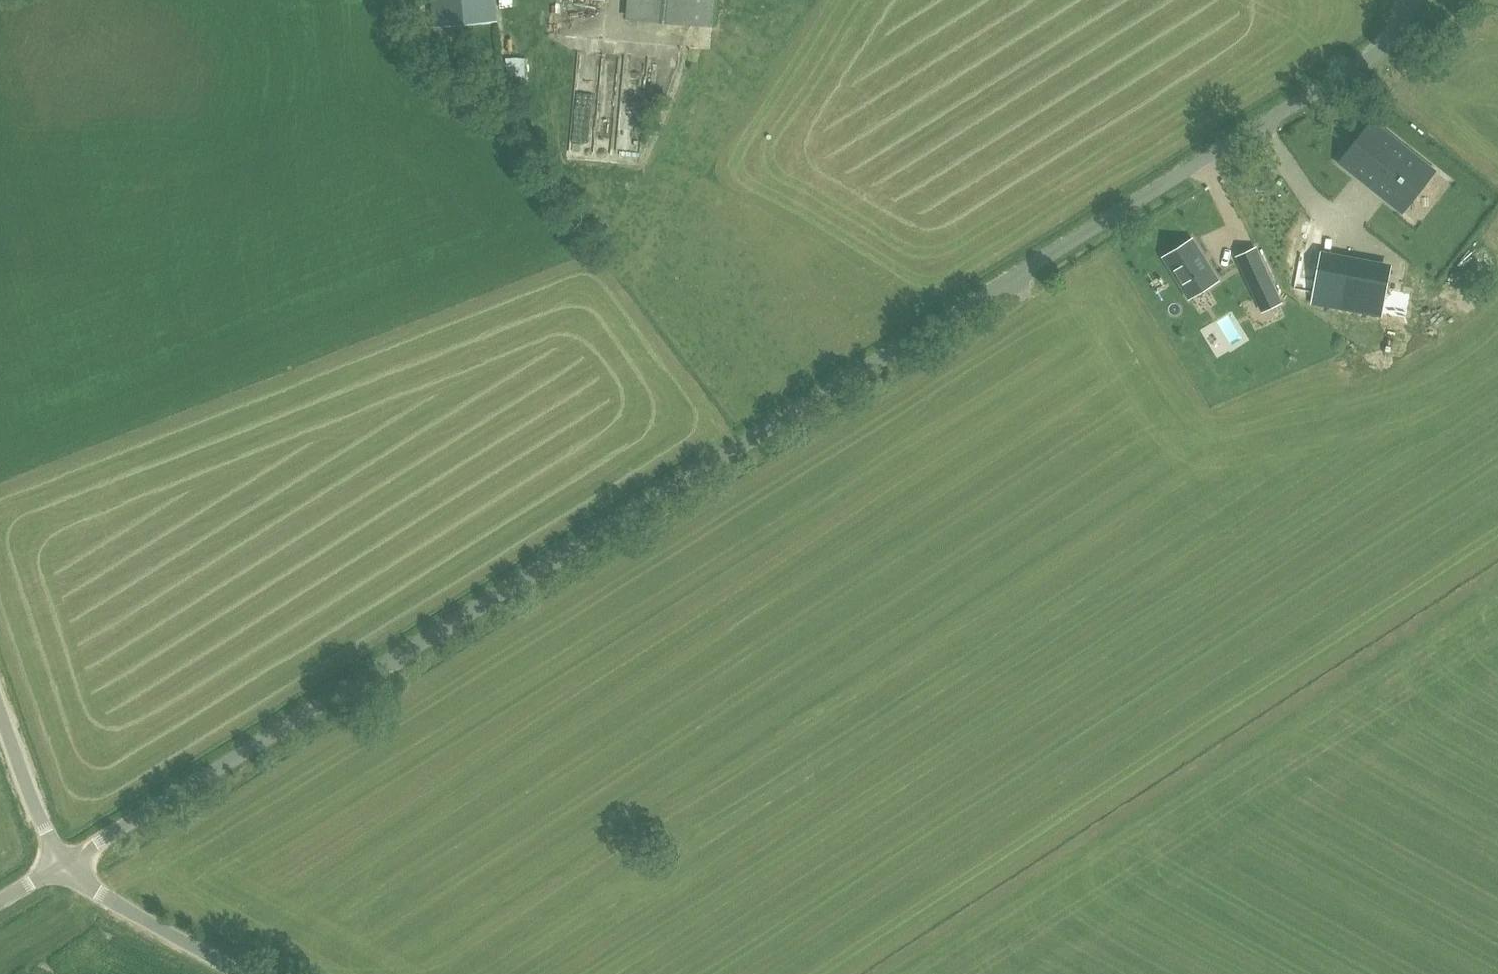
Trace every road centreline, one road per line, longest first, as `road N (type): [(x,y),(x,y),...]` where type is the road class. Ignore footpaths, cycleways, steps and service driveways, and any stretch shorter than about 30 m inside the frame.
road 1 (unclassified): [(60,864),(1317,92),(1374,52),(1408,0)]
road 2 (unclassified): [(247,973),(60,864)]
road 3 (unclassified): [(60,864),(0,704)]

